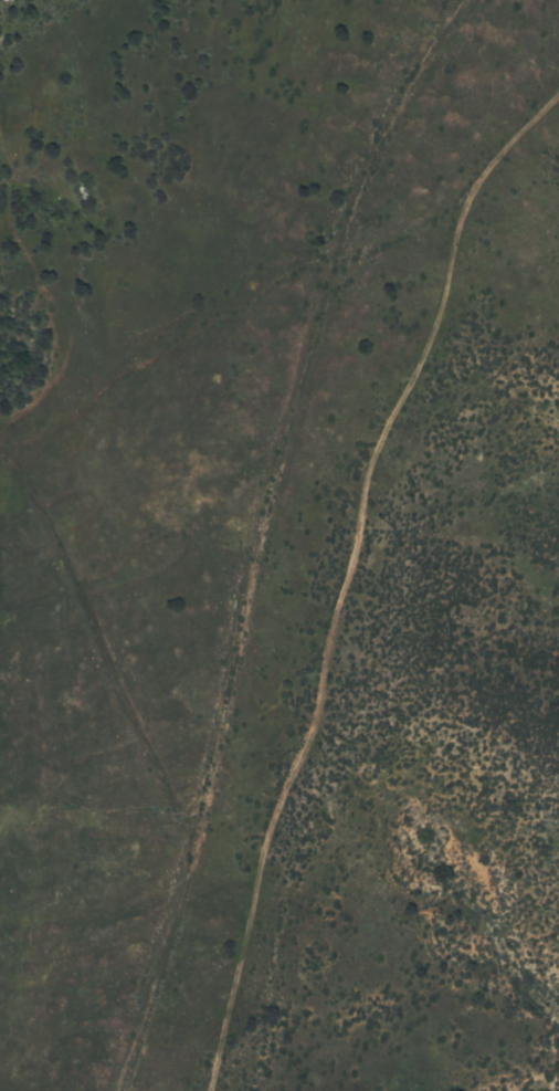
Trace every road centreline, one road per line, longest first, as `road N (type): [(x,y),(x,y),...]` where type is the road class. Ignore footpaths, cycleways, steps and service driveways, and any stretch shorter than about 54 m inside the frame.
road 1 (track): [(458,0),(357,191),(274,471),(170,935),(114,1090)]
road 2 (track): [(558,90),(474,182),(431,326),(373,447),(317,694),(256,864),(207,1090)]

